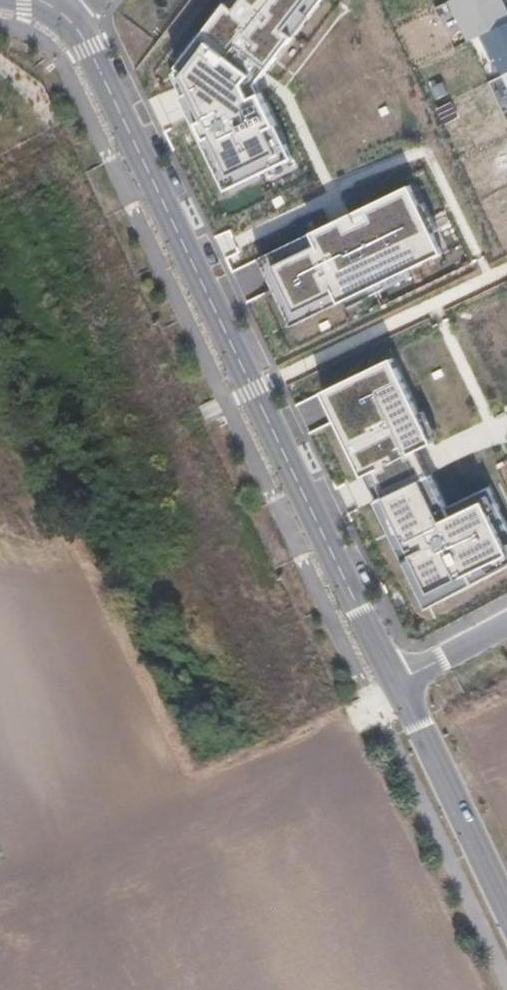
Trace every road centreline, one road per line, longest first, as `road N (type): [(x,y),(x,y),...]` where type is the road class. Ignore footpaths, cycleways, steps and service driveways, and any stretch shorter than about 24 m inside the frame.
road 1 (tertiary): [(393,684),(82,35),(61,8)]
road 2 (track): [(393,684),(0,873)]
road 3 (tertiary): [(506,918),(393,684)]
road 4 (residential): [(393,684),(506,623)]

